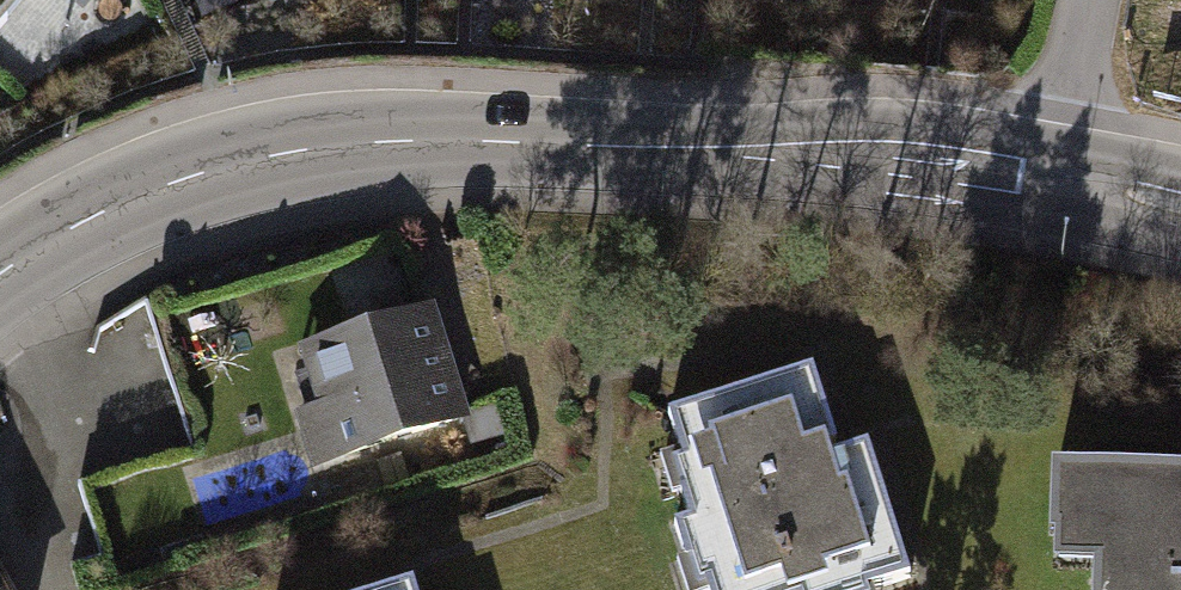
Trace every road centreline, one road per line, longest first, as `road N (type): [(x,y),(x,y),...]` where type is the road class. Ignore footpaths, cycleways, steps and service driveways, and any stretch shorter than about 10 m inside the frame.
road 1 (secondary): [(1059,182),(833,159),(394,142),(288,153),(186,178),(87,219),(0,275)]
road 2 (residential): [(1059,182),(1092,0)]
road 3 (secondary): [(1180,205),(1059,182)]

